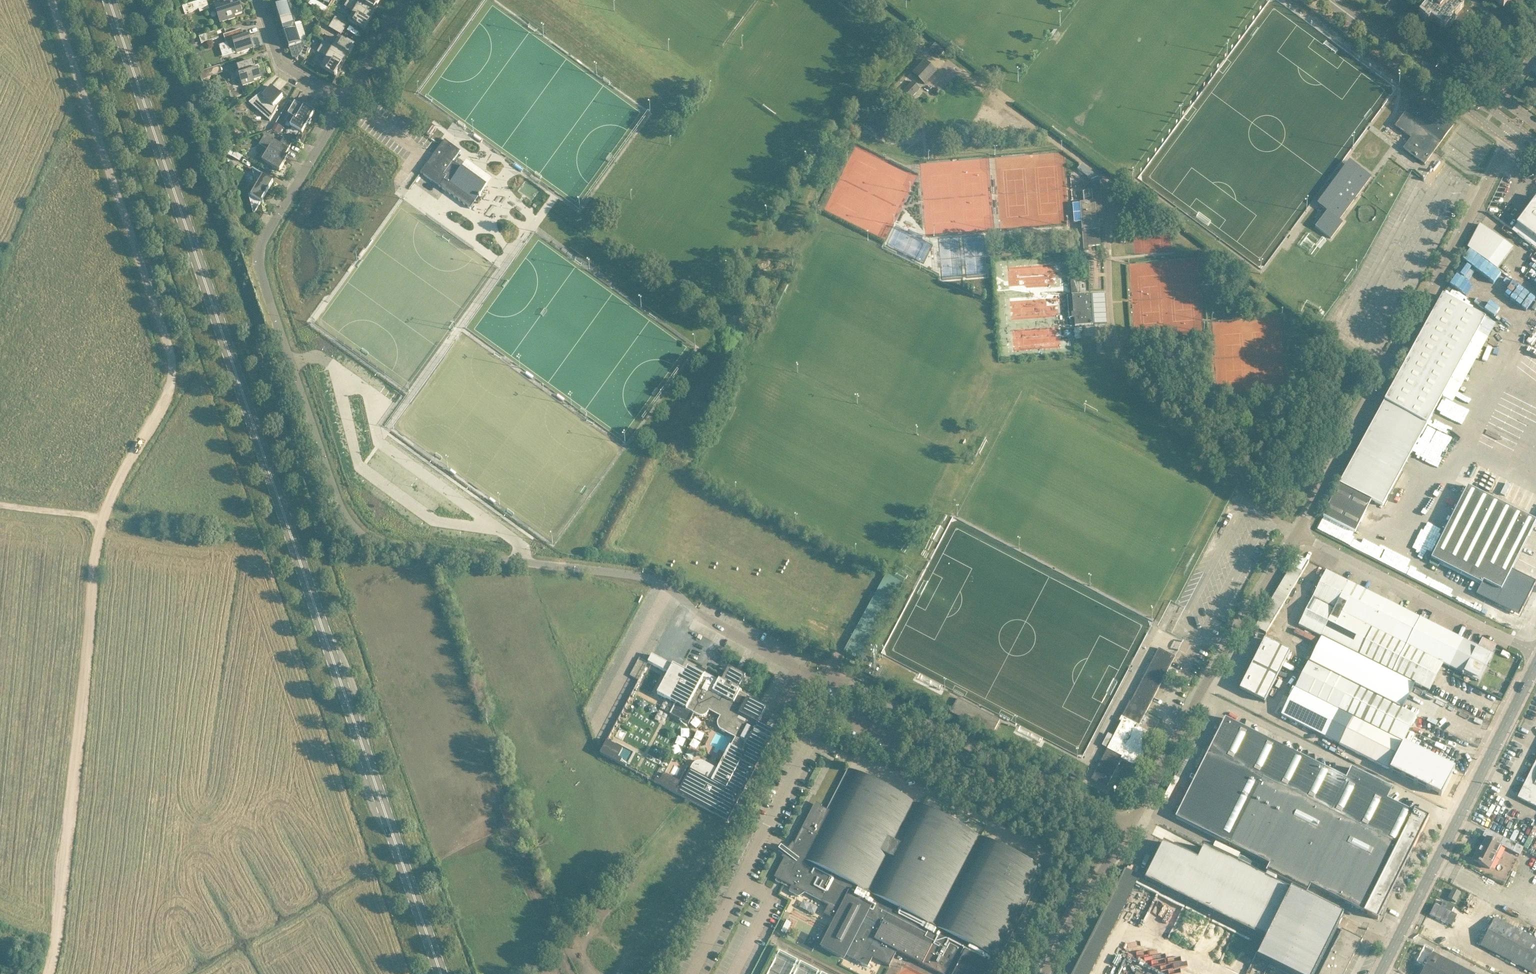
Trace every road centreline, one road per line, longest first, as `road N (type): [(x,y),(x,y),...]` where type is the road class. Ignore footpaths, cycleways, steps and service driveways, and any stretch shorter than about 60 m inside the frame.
road 1 (residential): [(345,103),(258,257),(337,499),(357,531),(393,547),(653,580),(703,618),(803,671),(858,687),(1130,827)]
road 2 (secondary): [(441,973),(110,0)]
road 3 (track): [(49,973),(99,538),(172,376),(47,0)]
road 4 (unclassified): [(1297,532),(1513,134)]
road 5 (tertiary): [(1380,973),(1535,665)]
road 6 (unclassified): [(1130,827),(1297,532)]
road 7 (unclassified): [(1535,653),(1297,532)]
road 8 (tertiary): [(1513,134),(1329,0)]
road 9 (unclassified): [(1045,973),(1130,827)]
road 10 (residential): [(345,103),(281,64),(259,0)]

